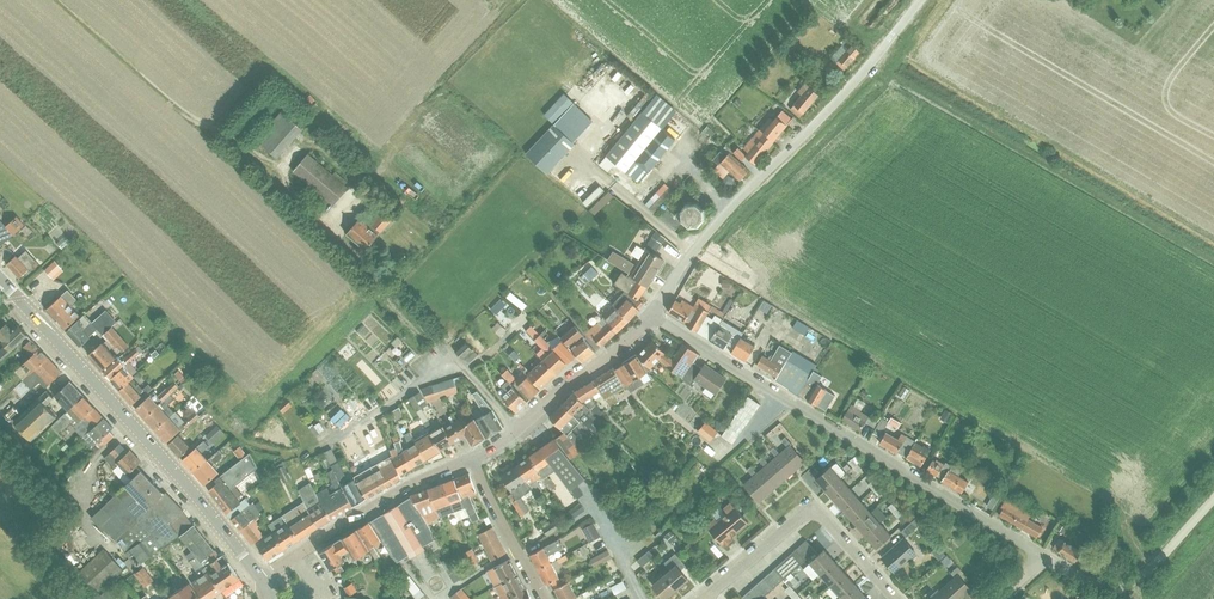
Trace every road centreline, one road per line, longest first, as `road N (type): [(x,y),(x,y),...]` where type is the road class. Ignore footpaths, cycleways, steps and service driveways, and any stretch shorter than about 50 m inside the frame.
road 1 (residential): [(1045,558),(652,317)]
road 2 (secondary): [(262,581),(0,279)]
road 3 (residential): [(652,317),(714,225),(894,34)]
road 4 (residential): [(262,581),(405,488),(472,458)]
road 5 (residential): [(472,458),(652,317)]
road 6 (residential): [(541,598),(472,458)]
road 7 (residential): [(704,598),(808,514)]
road 8 (residential): [(1160,558),(1130,580),(1106,586),(1045,558)]
road 9 (residential): [(896,598),(826,520),(808,514)]

